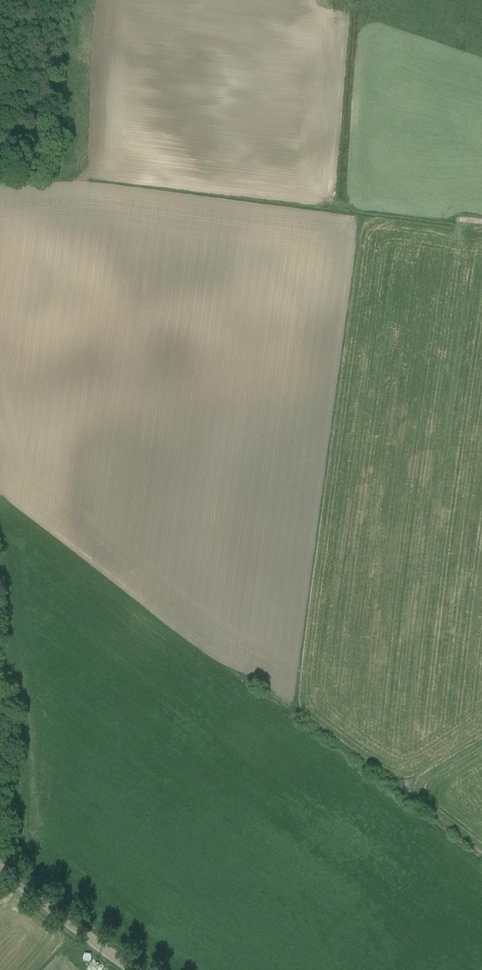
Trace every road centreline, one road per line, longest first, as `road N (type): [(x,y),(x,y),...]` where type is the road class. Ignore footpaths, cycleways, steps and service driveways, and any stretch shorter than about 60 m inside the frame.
road 1 (track): [(63,166),(481,221)]
road 2 (unclassified): [(136,969),(0,865)]

